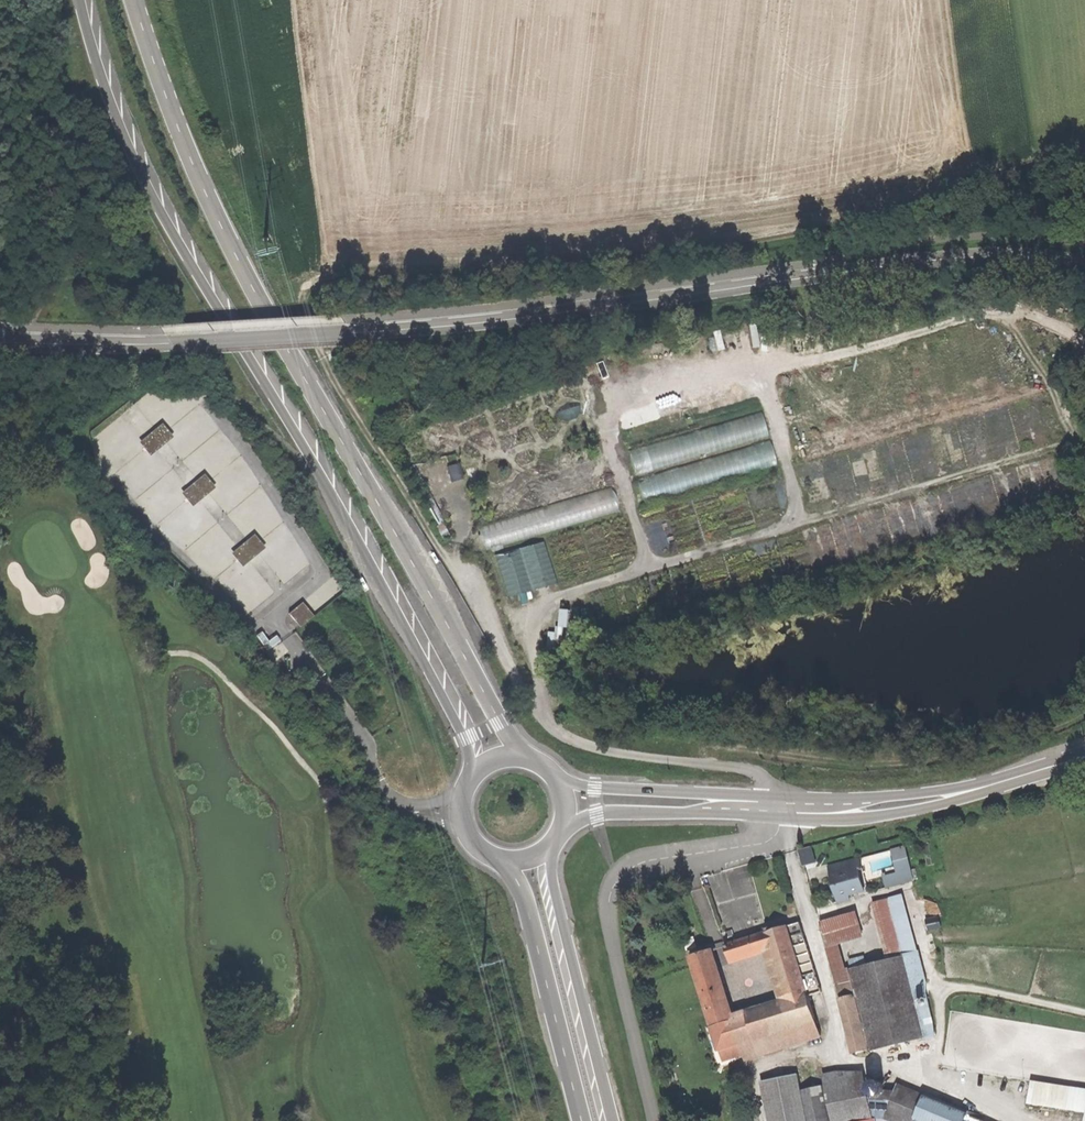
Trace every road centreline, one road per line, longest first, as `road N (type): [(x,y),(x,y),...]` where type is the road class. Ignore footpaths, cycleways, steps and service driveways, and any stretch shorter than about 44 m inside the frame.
road 1 (tertiary): [(0,342),(162,344),(355,332),(950,255),(1084,265)]
road 2 (primary): [(80,0),(153,199),(399,609),(476,768)]
road 3 (track): [(451,567),(324,360),(305,311),(308,281),(832,225)]
road 4 (primary): [(516,754),(228,243),(136,0)]
road 5 (unclassified): [(780,807),(768,841),(637,864),(611,892),(614,942),(654,1120)]
road 6 (primary): [(614,1120),(558,895),(556,844)]
road 7 (primary): [(510,864),(582,1120)]
road 8 (track): [(832,225),(1084,152)]
road 9 (tertiary): [(770,807),(562,783)]
road 10 (tertiary): [(565,827),(597,814),(770,807)]
road 11 (tertiary): [(826,807),(848,816),(899,813),(975,789)]
road 12 (tertiary): [(975,789),(826,807)]
road 13 (primary): [(476,768),(461,790),(459,819),(472,846),(510,864)]

